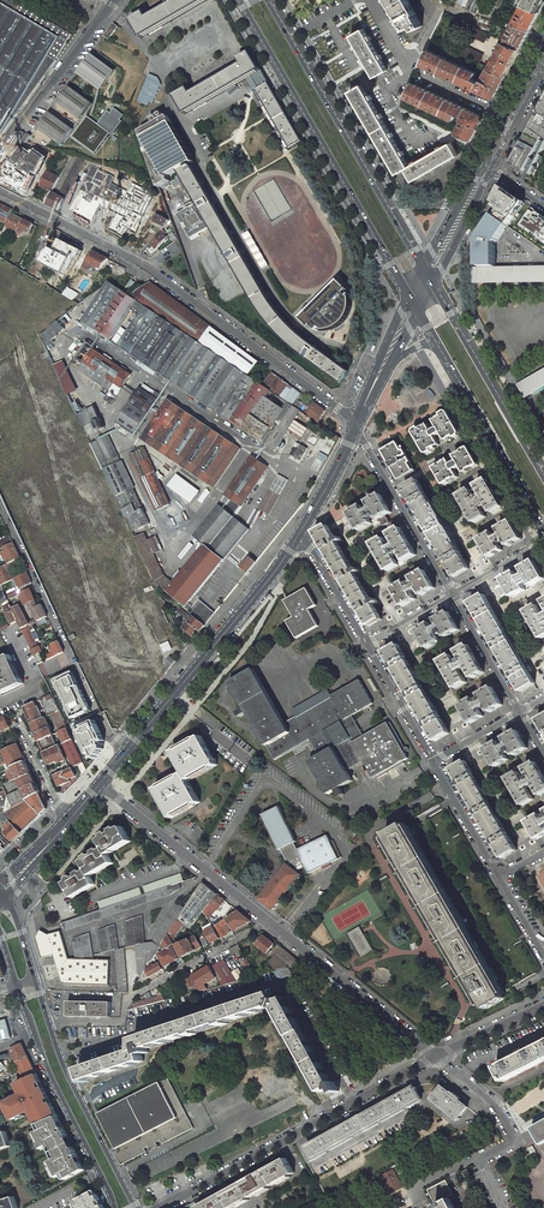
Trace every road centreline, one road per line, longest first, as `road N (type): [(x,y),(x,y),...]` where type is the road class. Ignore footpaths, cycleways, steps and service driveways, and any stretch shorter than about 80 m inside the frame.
road 1 (unclassified): [(0,192),(148,269),(357,422)]
road 2 (secondary): [(241,0),(410,294)]
road 3 (residential): [(161,1207),(436,1057)]
road 4 (residential): [(128,750),(108,734),(0,501)]
road 5 (tertiary): [(302,532),(128,750)]
road 6 (tertiary): [(135,1207),(61,1062),(34,979)]
road 7 (tertiary): [(16,985),(115,1207)]
road 8 (secondary): [(386,204),(267,0)]
road 9 (secondary): [(543,477),(434,284)]
road 10 (unclassified): [(99,784),(268,921)]
road 11 (unclassified): [(268,921),(436,1057)]
road 12 (secondary): [(438,339),(543,527)]
road 13 (residential): [(453,595),(353,433)]
road 14 (residential): [(115,0),(0,151)]
road 15 (residential): [(130,1000),(268,921)]
road 16 (residential): [(366,643),(432,761)]
road 17 (residential): [(520,712),(453,595)]
road 18 (residential): [(432,761),(498,876)]
road 19 (residential): [(302,532),(366,643)]
road 20 (tertiary): [(434,284),(490,169)]

